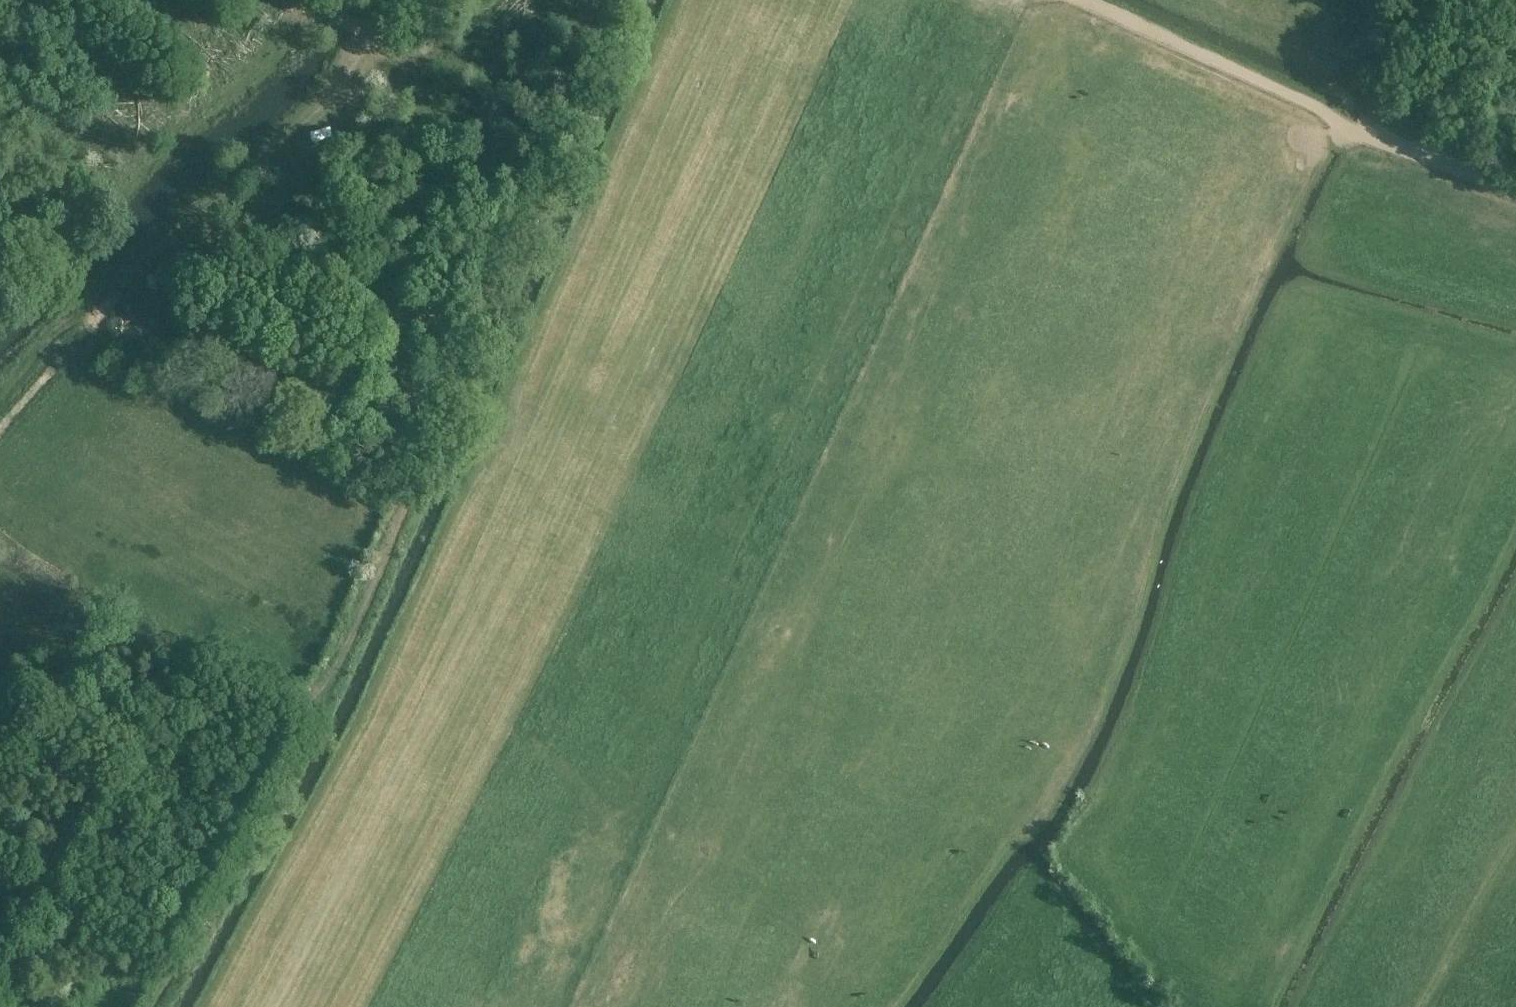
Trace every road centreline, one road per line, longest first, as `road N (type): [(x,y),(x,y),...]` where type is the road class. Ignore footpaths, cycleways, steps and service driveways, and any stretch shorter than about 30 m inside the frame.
road 1 (track): [(1070,0),(1340,125),(1515,193)]

